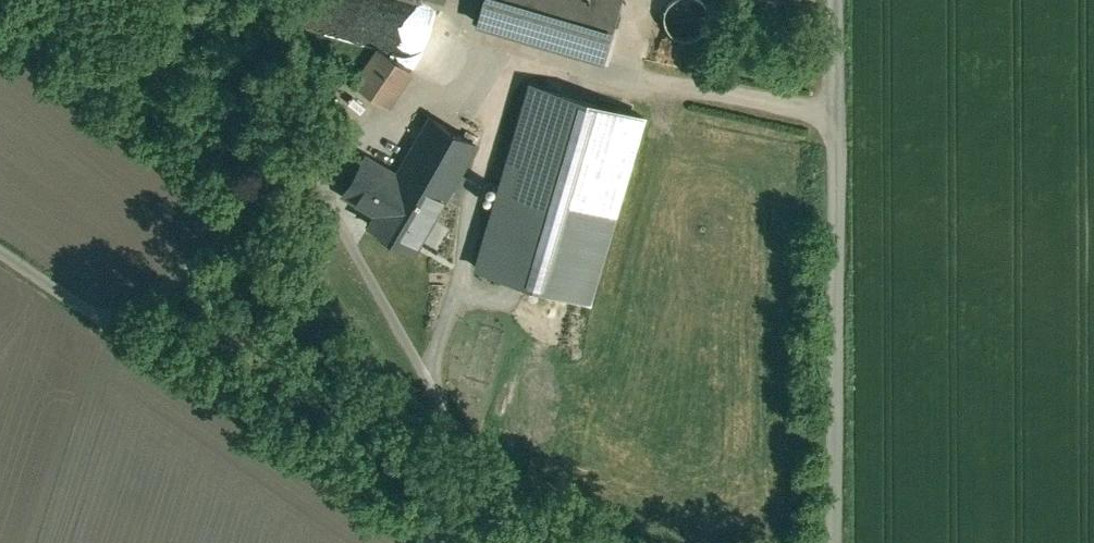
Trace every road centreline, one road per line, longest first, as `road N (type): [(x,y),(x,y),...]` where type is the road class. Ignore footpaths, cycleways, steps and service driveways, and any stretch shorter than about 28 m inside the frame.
road 1 (track): [(833,542),(835,0)]
road 2 (unclassified): [(0,256),(437,542)]
road 3 (track): [(472,49),(833,114)]

